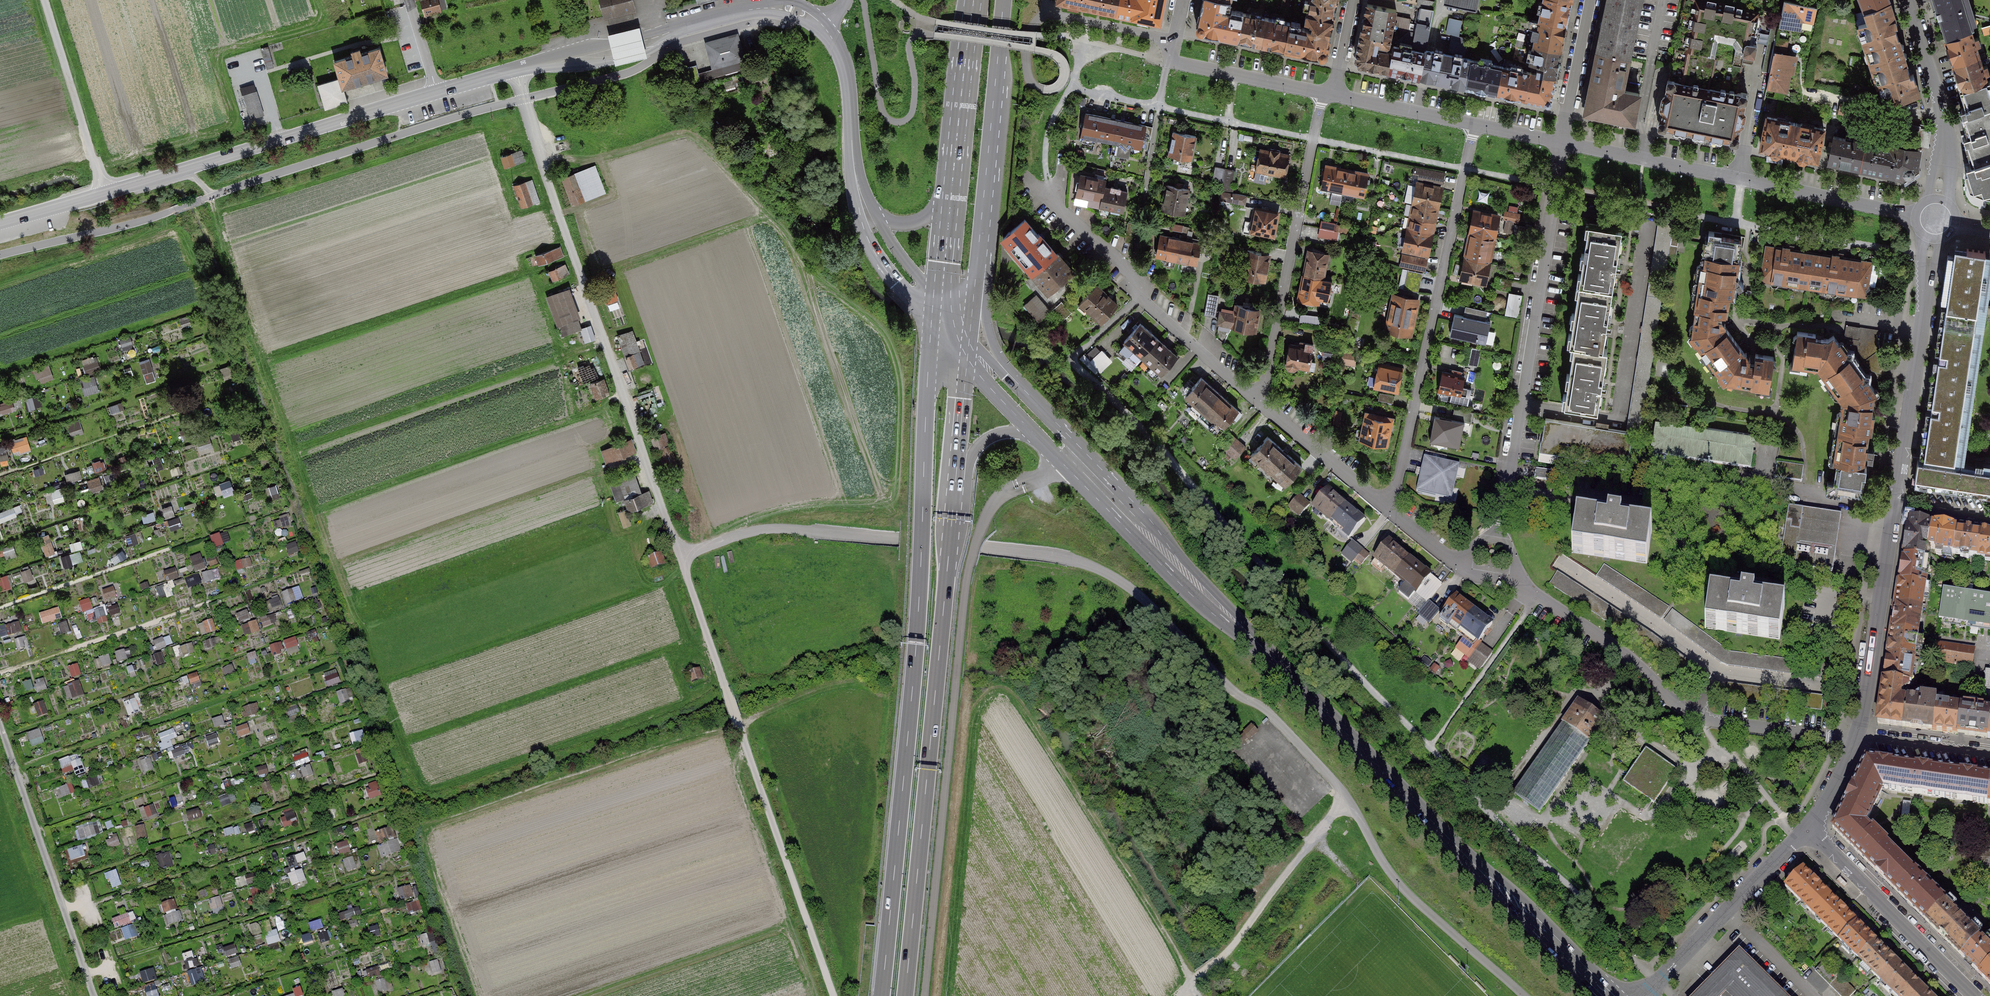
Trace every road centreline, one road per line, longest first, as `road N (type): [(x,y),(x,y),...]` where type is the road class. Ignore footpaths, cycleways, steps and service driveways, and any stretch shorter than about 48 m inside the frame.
road 1 (track): [(1346,796),(1268,711),(1226,686),(1138,594),(1081,561),(788,529),(745,533),(682,555)]
road 2 (motorway): [(929,355),(917,634),(882,995)]
road 3 (motorway): [(905,995),(956,478)]
road 4 (tertiary): [(1255,640),(1610,995)]
road 5 (track): [(523,99),(682,555)]
road 6 (track): [(682,555),(832,995)]
road 7 (tertiary): [(0,223),(437,92)]
road 8 (residential): [(1475,125),(1390,511)]
road 9 (residential): [(1563,142),(1500,523)]
road 10 (residential): [(1937,221),(1563,142)]
road 11 (residential): [(1519,580),(1698,717),(1835,735)]
road 12 (tertiary): [(1255,640),(1013,378)]
road 13 (residential): [(1261,404),(1322,94)]
road 14 (tertiary): [(1032,432),(1206,607),(1255,640)]
road 15 (residential): [(1051,198),(1132,275),(1140,299),(1261,404)]
road 16 (primary): [(975,287),(1004,0)]
road 17 (residential): [(1894,506),(1937,221)]
road 18 (track): [(0,727),(95,995)]
road 19 (track): [(1524,995),(1405,890),(1346,796)]
road 20 (track): [(293,444),(214,195)]
road 21 (track): [(1199,995),(1196,977),(1221,958),(1346,796)]
road 22 (tertiary): [(437,92),(672,32)]
road 23 (residential): [(1861,739),(1894,506)]
road 24 (residential): [(1807,832),(1973,995)]
road 25 (residential): [(1642,995),(1807,832)]
road 26 (residential): [(1937,221),(1947,133),(1907,0)]
road 27 (primary): [(973,0),(950,202)]
road 28 (track): [(103,194),(47,0)]
road 29 (residential): [(1322,94),(1169,60),(1172,38)]
road 30 (residential): [(1261,404),(1390,511)]
road 31 (residential): [(826,28),(848,78),(858,188)]
road 32 (residential): [(672,32),(758,8),(797,11),(826,28)]
road 33 (residential): [(1591,0),(1563,142)]
road 34 (residential): [(1475,125),(1334,96)]
road 35 (residential): [(1861,739),(1989,757)]
road 36 (residential): [(1172,38),(1048,8)]

